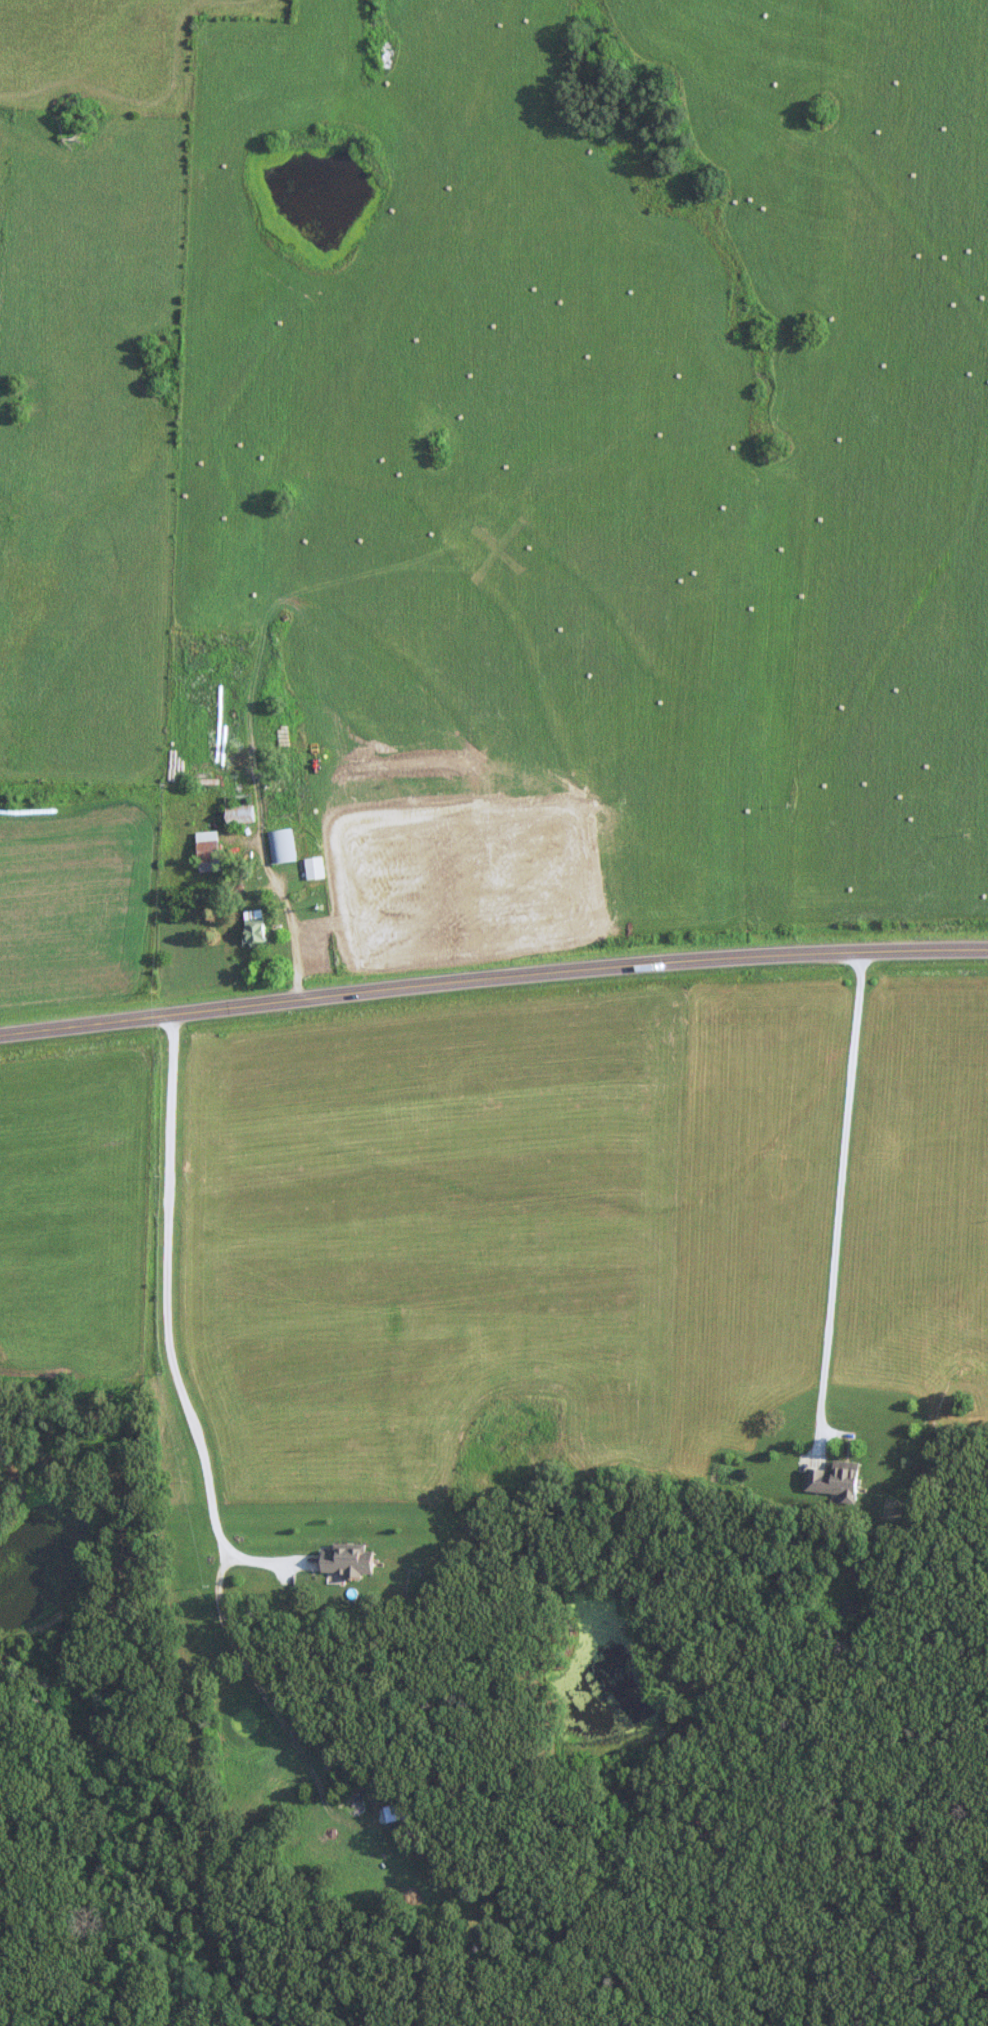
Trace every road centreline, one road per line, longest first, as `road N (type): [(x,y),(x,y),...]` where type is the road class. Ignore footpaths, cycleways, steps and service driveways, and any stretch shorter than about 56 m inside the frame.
road 1 (secondary): [(0,1030),(670,961),(987,947)]

